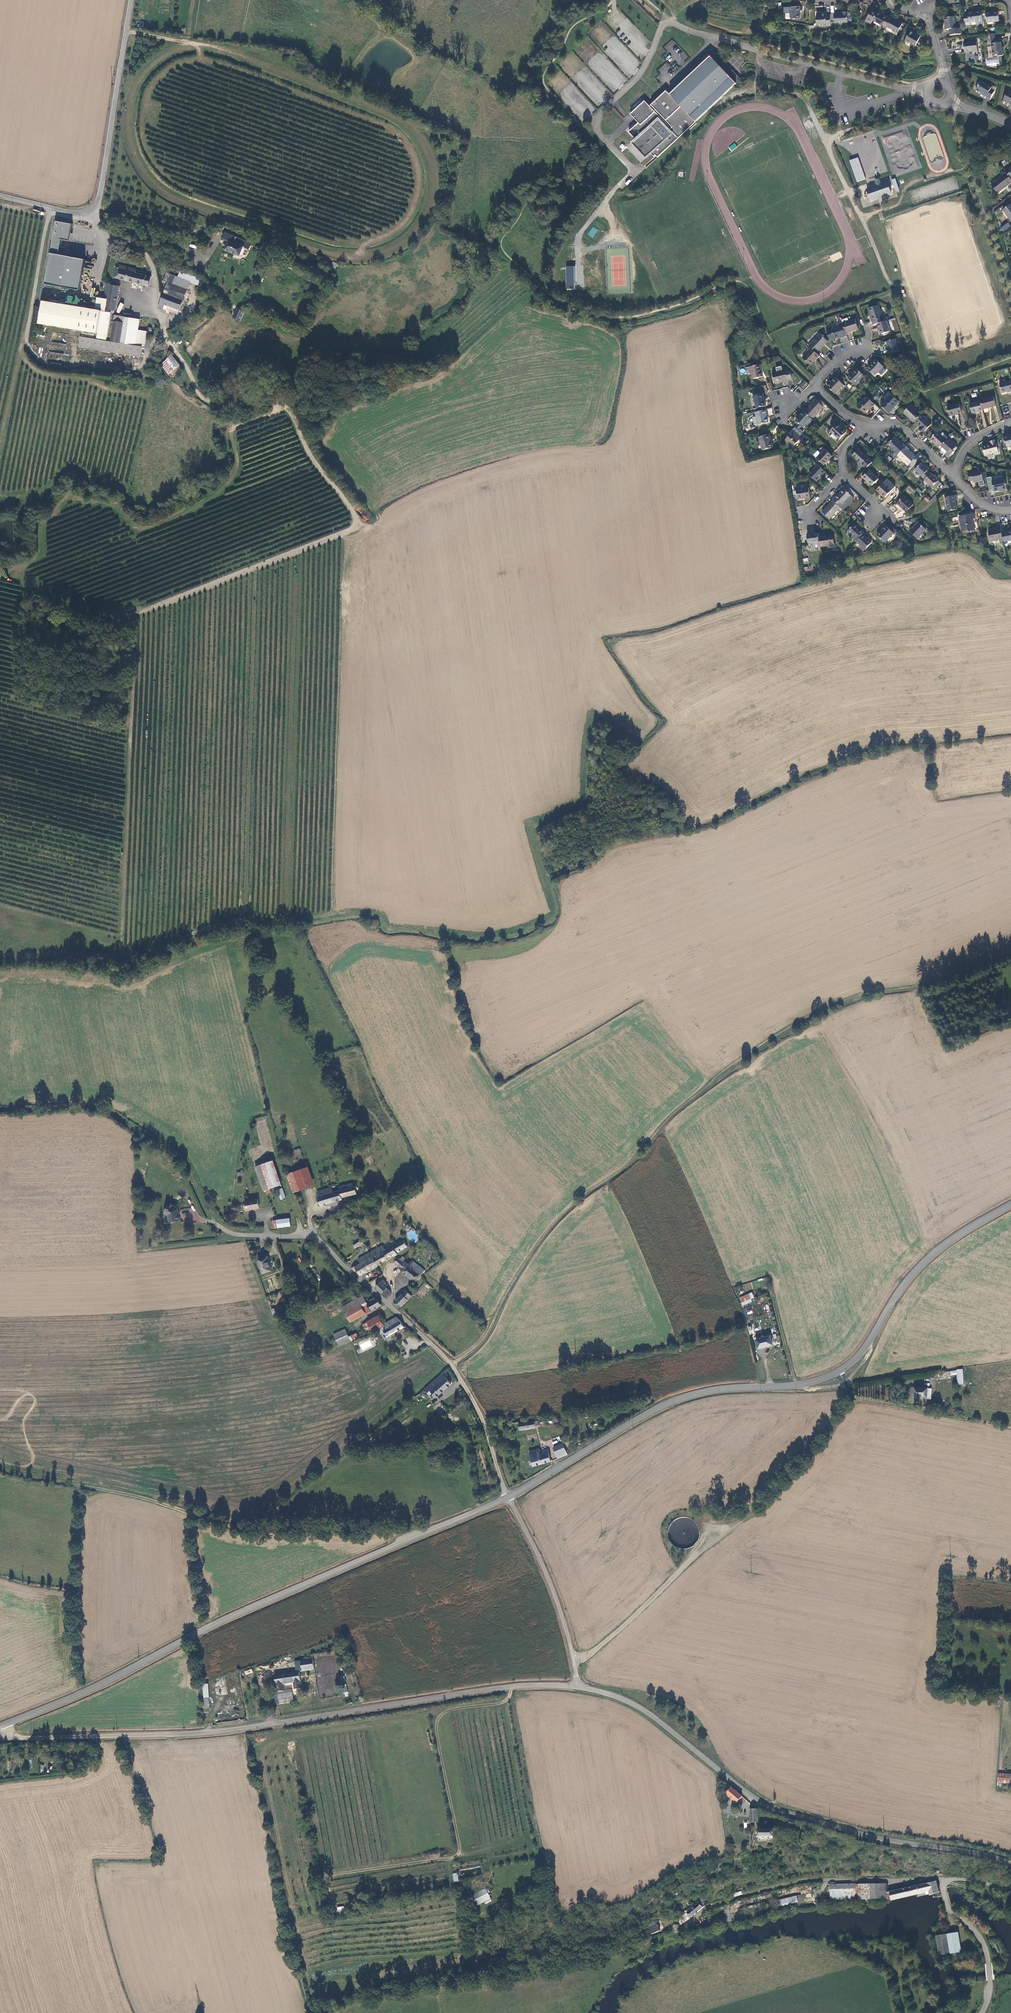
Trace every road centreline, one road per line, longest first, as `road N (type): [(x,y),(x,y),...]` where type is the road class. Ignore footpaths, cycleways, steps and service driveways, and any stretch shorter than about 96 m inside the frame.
road 1 (track): [(154,311),(205,397),(289,409),(357,526),(116,622),(98,622),(14,576)]
road 2 (tertiary): [(508,1497),(675,1400),(797,1385),(845,1367),(922,1264),(1010,1203)]
road 3 (unclassified): [(575,1683),(408,1699),(202,1733),(20,1739),(1,1725)]
road 4 (track): [(135,615),(121,958),(236,923),(343,914)]
road 5 (tertiary): [(1,1725),(508,1497)]
road 6 (unclassified): [(1010,1865),(763,1802),(620,1699),(575,1683)]
road 7 (unclassified): [(925,92),(668,22),(639,75),(596,119),(598,133),(635,172),(619,185)]
road 8 (unclassified): [(215,1221),(236,1235),(314,1234),(447,1358),(475,1402),(508,1497)]
road 9 (track): [(51,208),(25,341),(36,360),(85,372),(141,370),(160,321)]
road 10 (unclassified): [(0,196),(81,213),(97,203),(131,0)]
road 11 (track): [(126,31),(227,50),(406,123)]
road 12 (track): [(357,526),(483,468),(593,449)]
road 13 (unclassified): [(722,1899),(829,1880),(946,1881)]
road 14 (unclassified): [(575,1683),(562,1616),(508,1497)]
road 15 (unclassified): [(946,1881),(952,1914),(976,1932),(988,1958),(982,2012)]
road 16 (track): [(21,353),(40,371),(147,394)]

